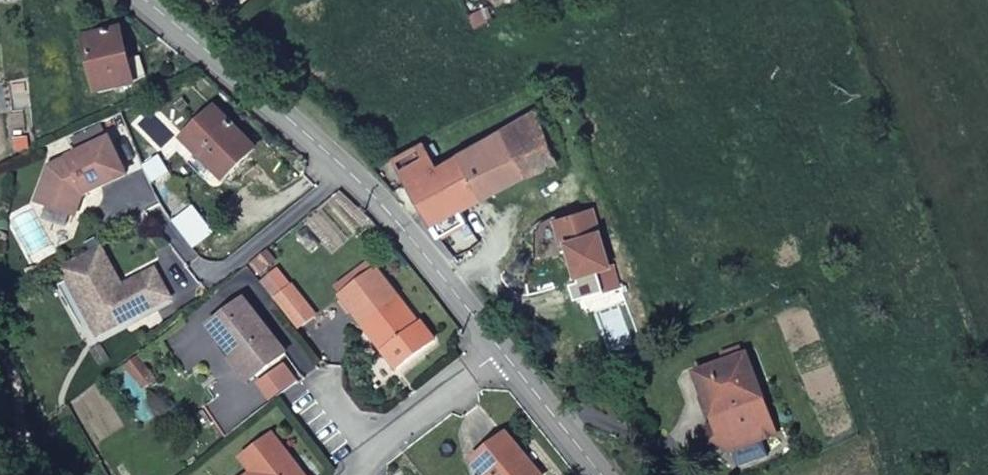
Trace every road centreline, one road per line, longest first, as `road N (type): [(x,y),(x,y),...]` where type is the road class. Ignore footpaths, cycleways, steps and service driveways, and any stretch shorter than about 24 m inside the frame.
road 1 (residential): [(114,122),(161,221),(210,280),(347,177)]
road 2 (tertiary): [(347,177),(141,0)]
road 3 (residential): [(319,396),(371,460),(502,358)]
road 4 (tertiary): [(502,358),(347,177)]
road 5 (tertiary): [(597,474),(502,358)]

